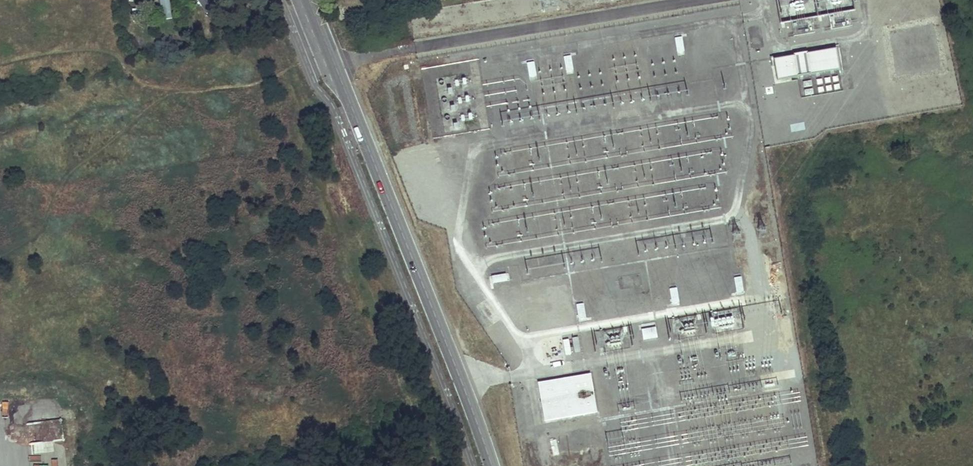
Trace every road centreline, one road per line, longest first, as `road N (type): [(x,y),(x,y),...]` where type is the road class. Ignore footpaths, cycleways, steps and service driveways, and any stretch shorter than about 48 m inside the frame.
road 1 (tertiary): [(492,465),(310,0)]

